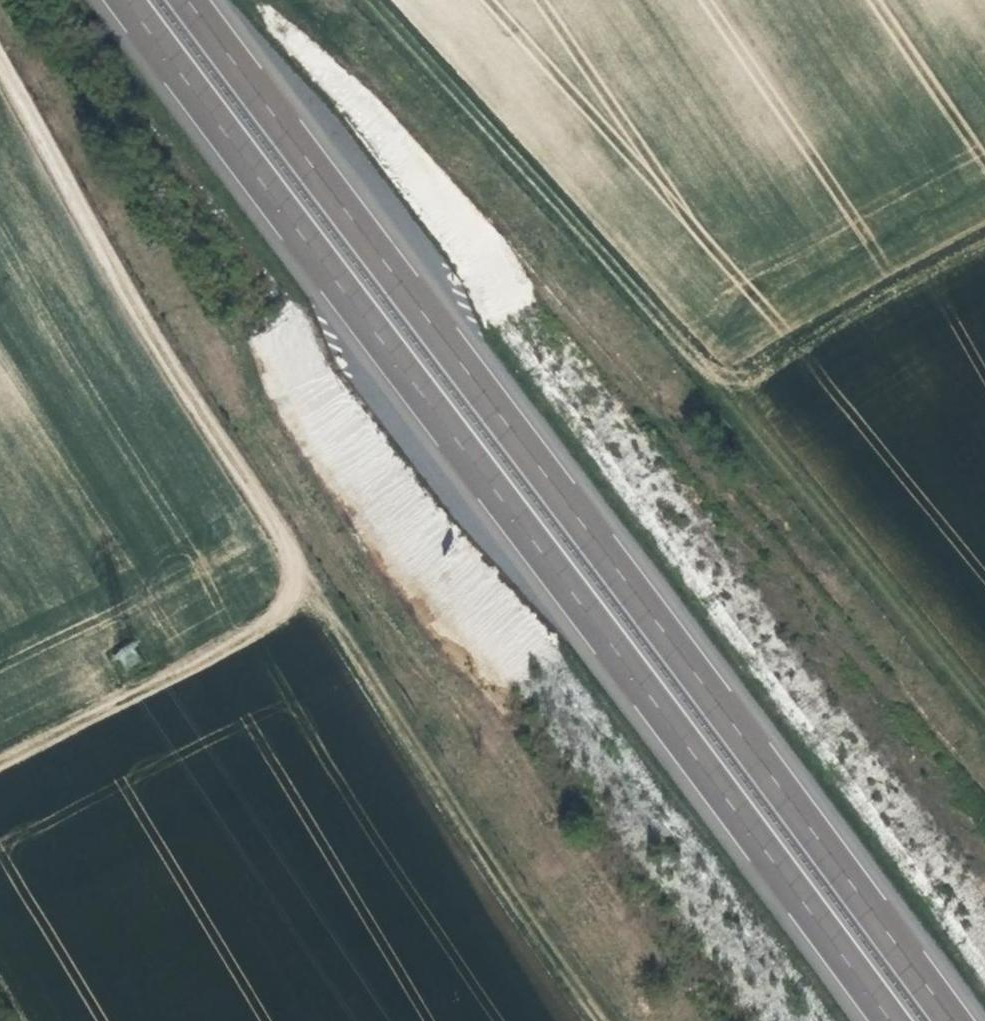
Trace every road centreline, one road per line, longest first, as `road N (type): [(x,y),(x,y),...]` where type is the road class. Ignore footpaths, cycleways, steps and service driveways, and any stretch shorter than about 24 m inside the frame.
road 1 (motorway): [(953,1020),(200,0)]
road 2 (motorway): [(136,0),(888,1020)]
road 3 (track): [(378,0),(721,372),(788,363),(984,257)]
road 4 (track): [(0,112),(101,350),(267,613)]
road 5 (track): [(267,613),(528,1020)]
road 6 (track): [(0,772),(186,673),(267,613)]
road 7 (track): [(788,363),(984,602)]

